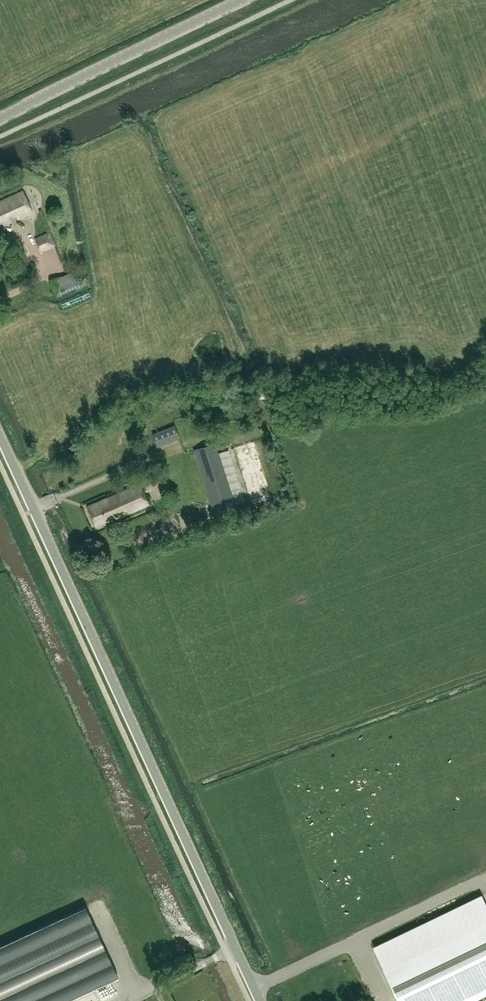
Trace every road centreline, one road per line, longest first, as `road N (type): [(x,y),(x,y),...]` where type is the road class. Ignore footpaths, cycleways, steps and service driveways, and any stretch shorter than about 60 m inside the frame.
road 1 (unclassified): [(260,1000),(0,435)]
road 2 (tertiary): [(0,120),(243,0)]

